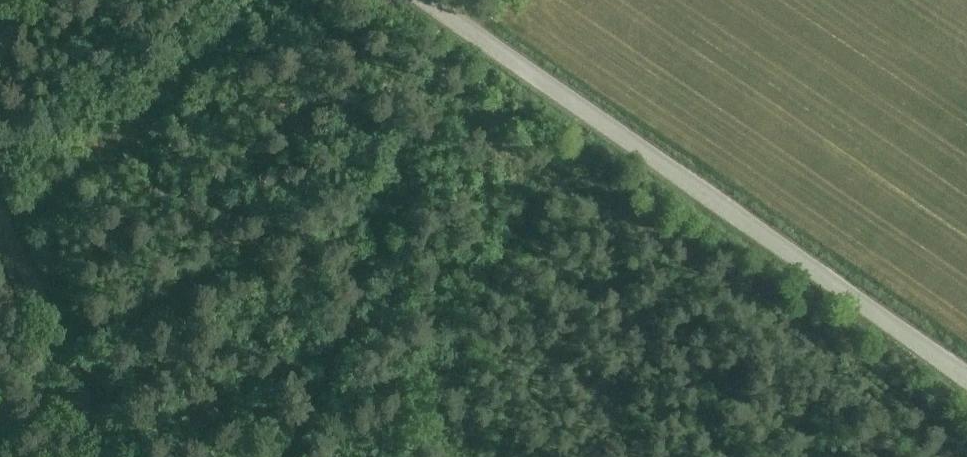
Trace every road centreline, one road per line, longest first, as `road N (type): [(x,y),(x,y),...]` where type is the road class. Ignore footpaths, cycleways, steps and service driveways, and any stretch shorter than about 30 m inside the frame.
road 1 (unclassified): [(437,0),(966,364)]

